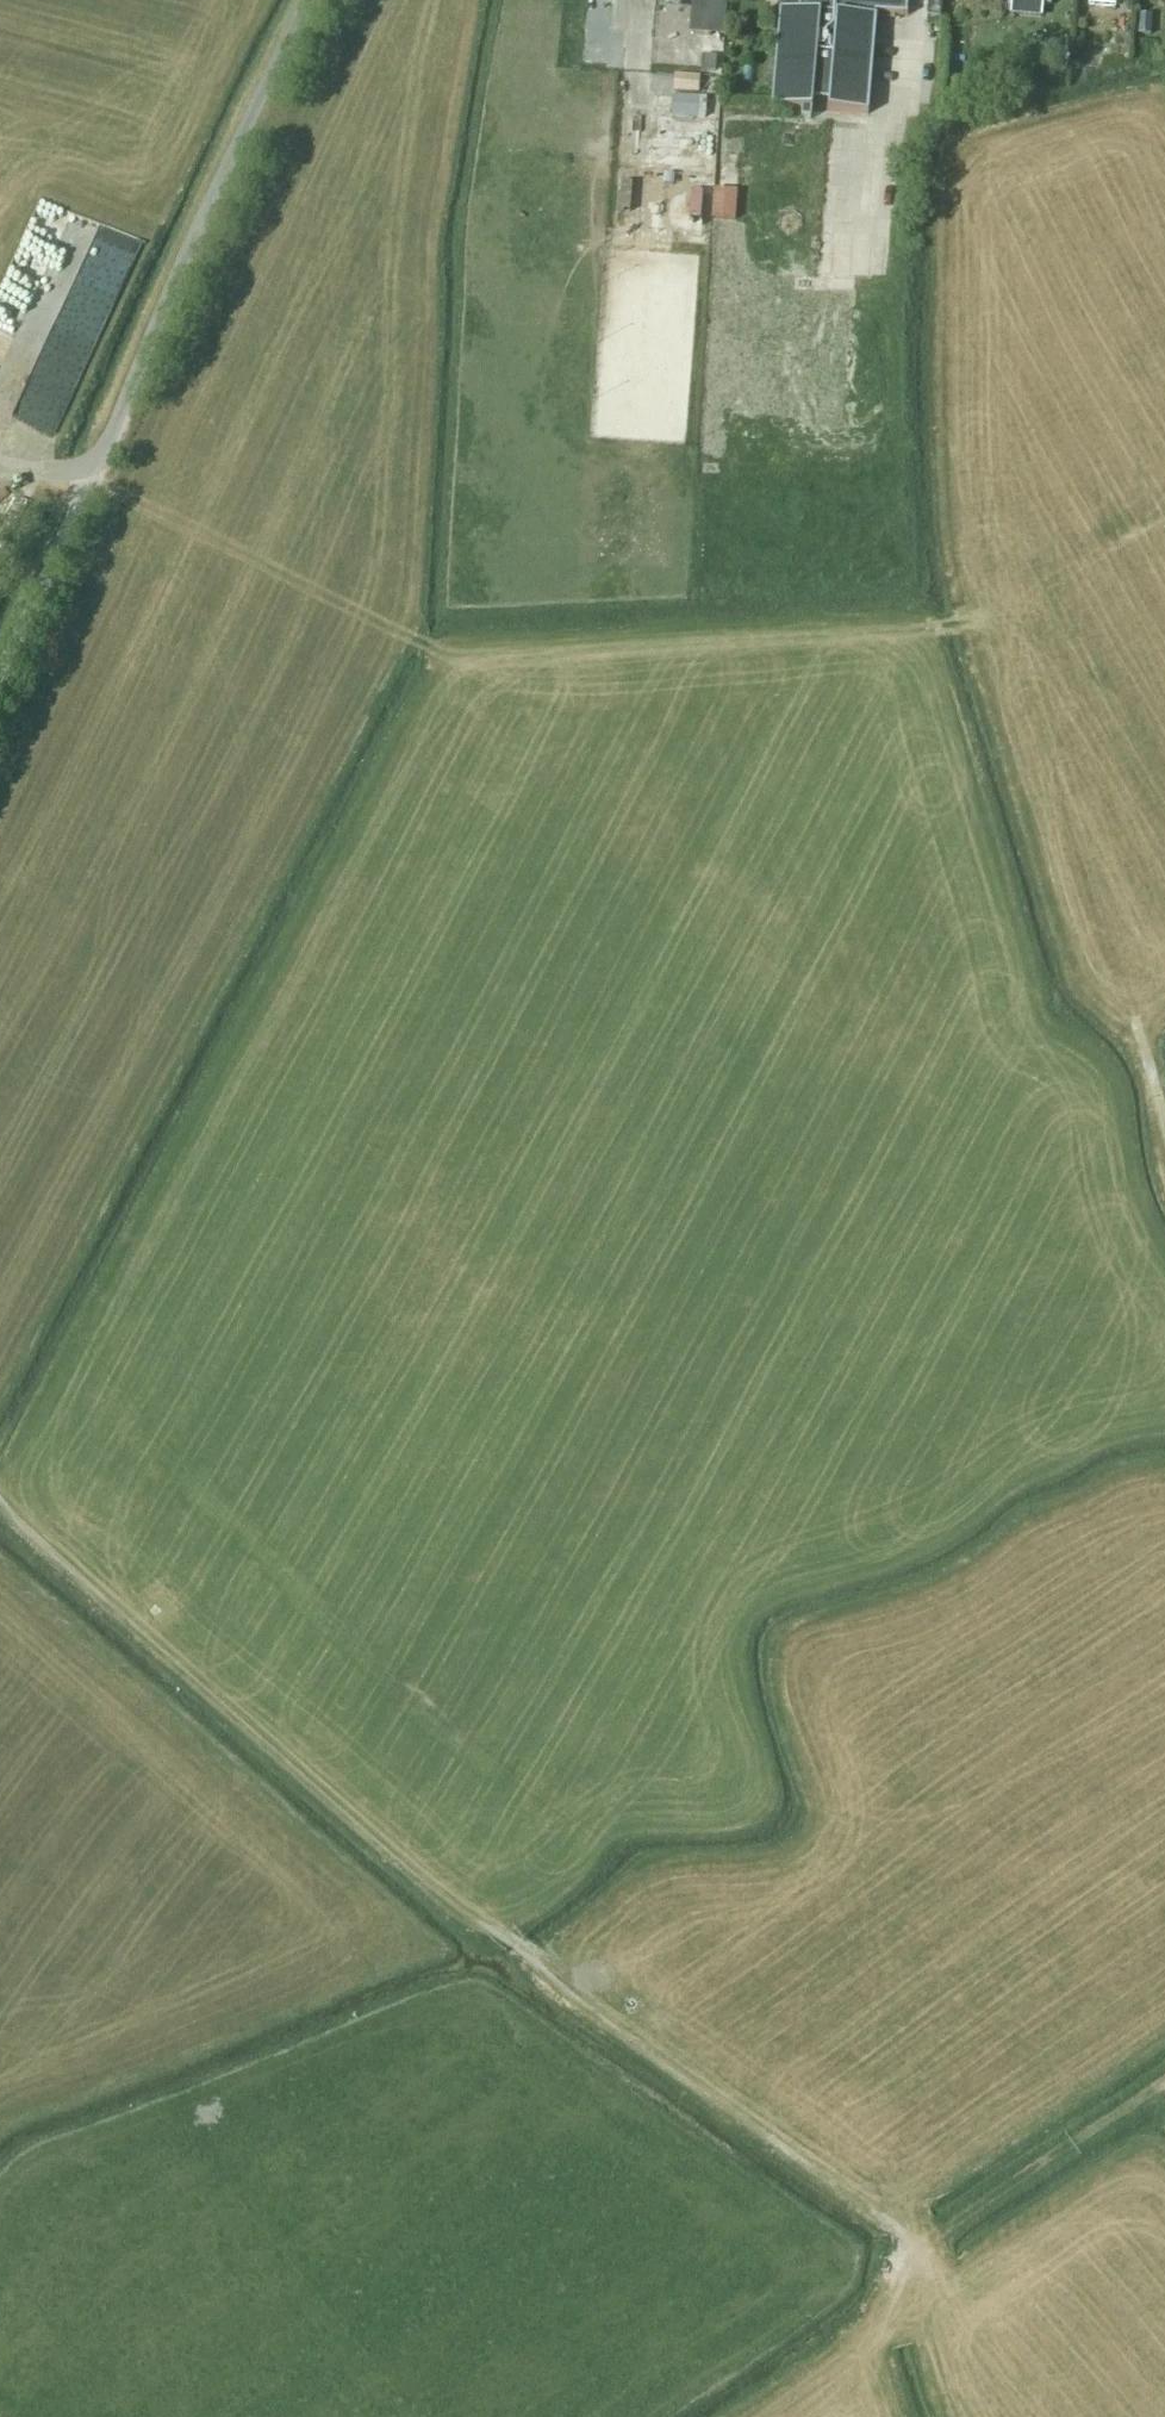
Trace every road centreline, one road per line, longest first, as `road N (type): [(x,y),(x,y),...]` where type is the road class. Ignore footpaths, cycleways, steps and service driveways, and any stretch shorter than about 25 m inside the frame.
road 1 (track): [(0,1496),(506,1941)]

